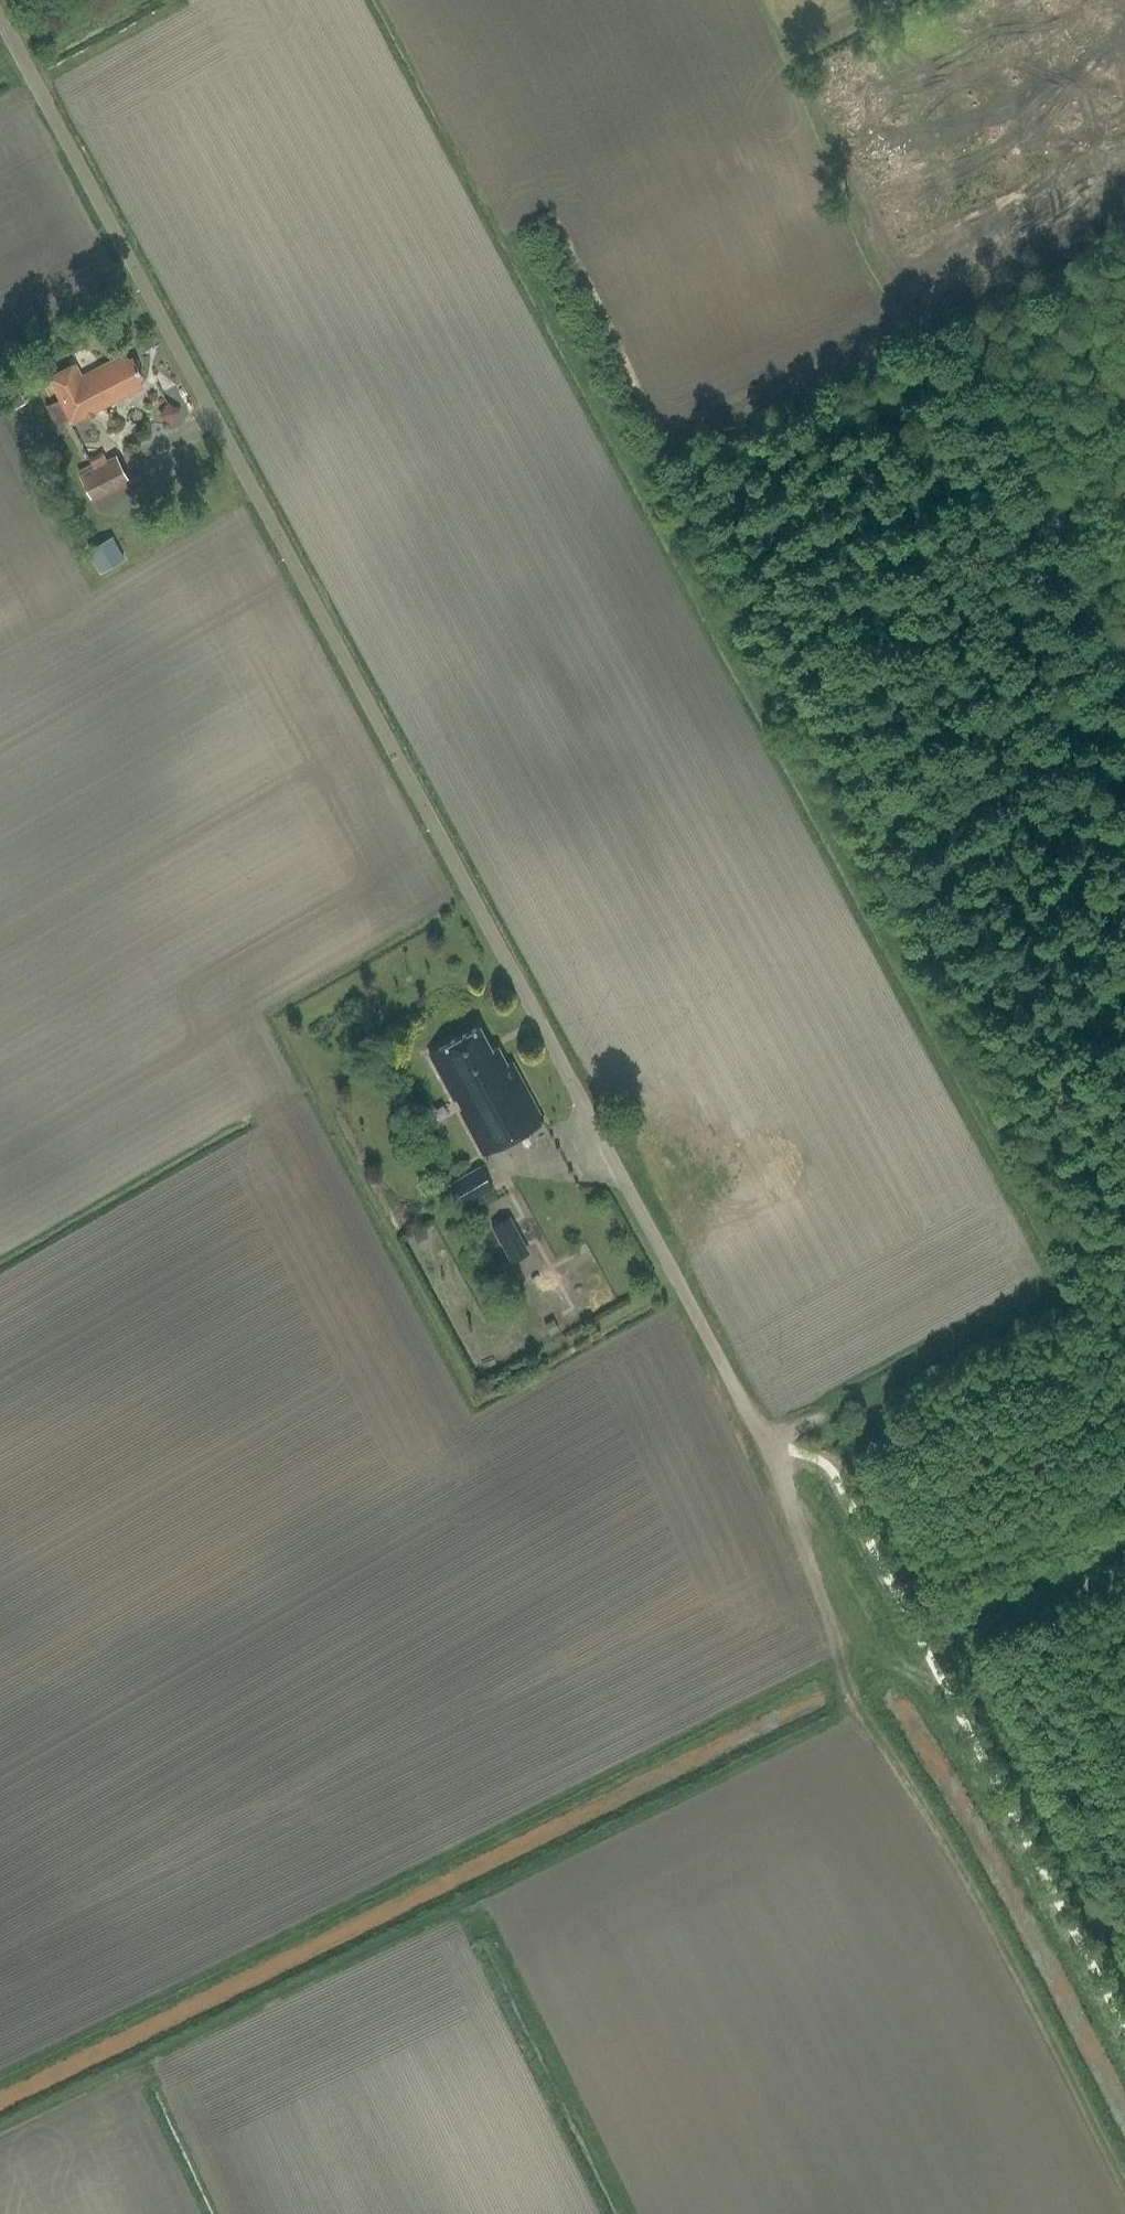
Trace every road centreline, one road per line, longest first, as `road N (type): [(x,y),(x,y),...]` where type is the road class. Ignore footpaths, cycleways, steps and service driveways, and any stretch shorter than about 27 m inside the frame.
road 1 (unclassified): [(766,1447),(0,20)]
road 2 (track): [(0,2129),(863,1705)]
road 3 (track): [(766,1447),(842,1673),(1023,1965),(1124,2173)]

